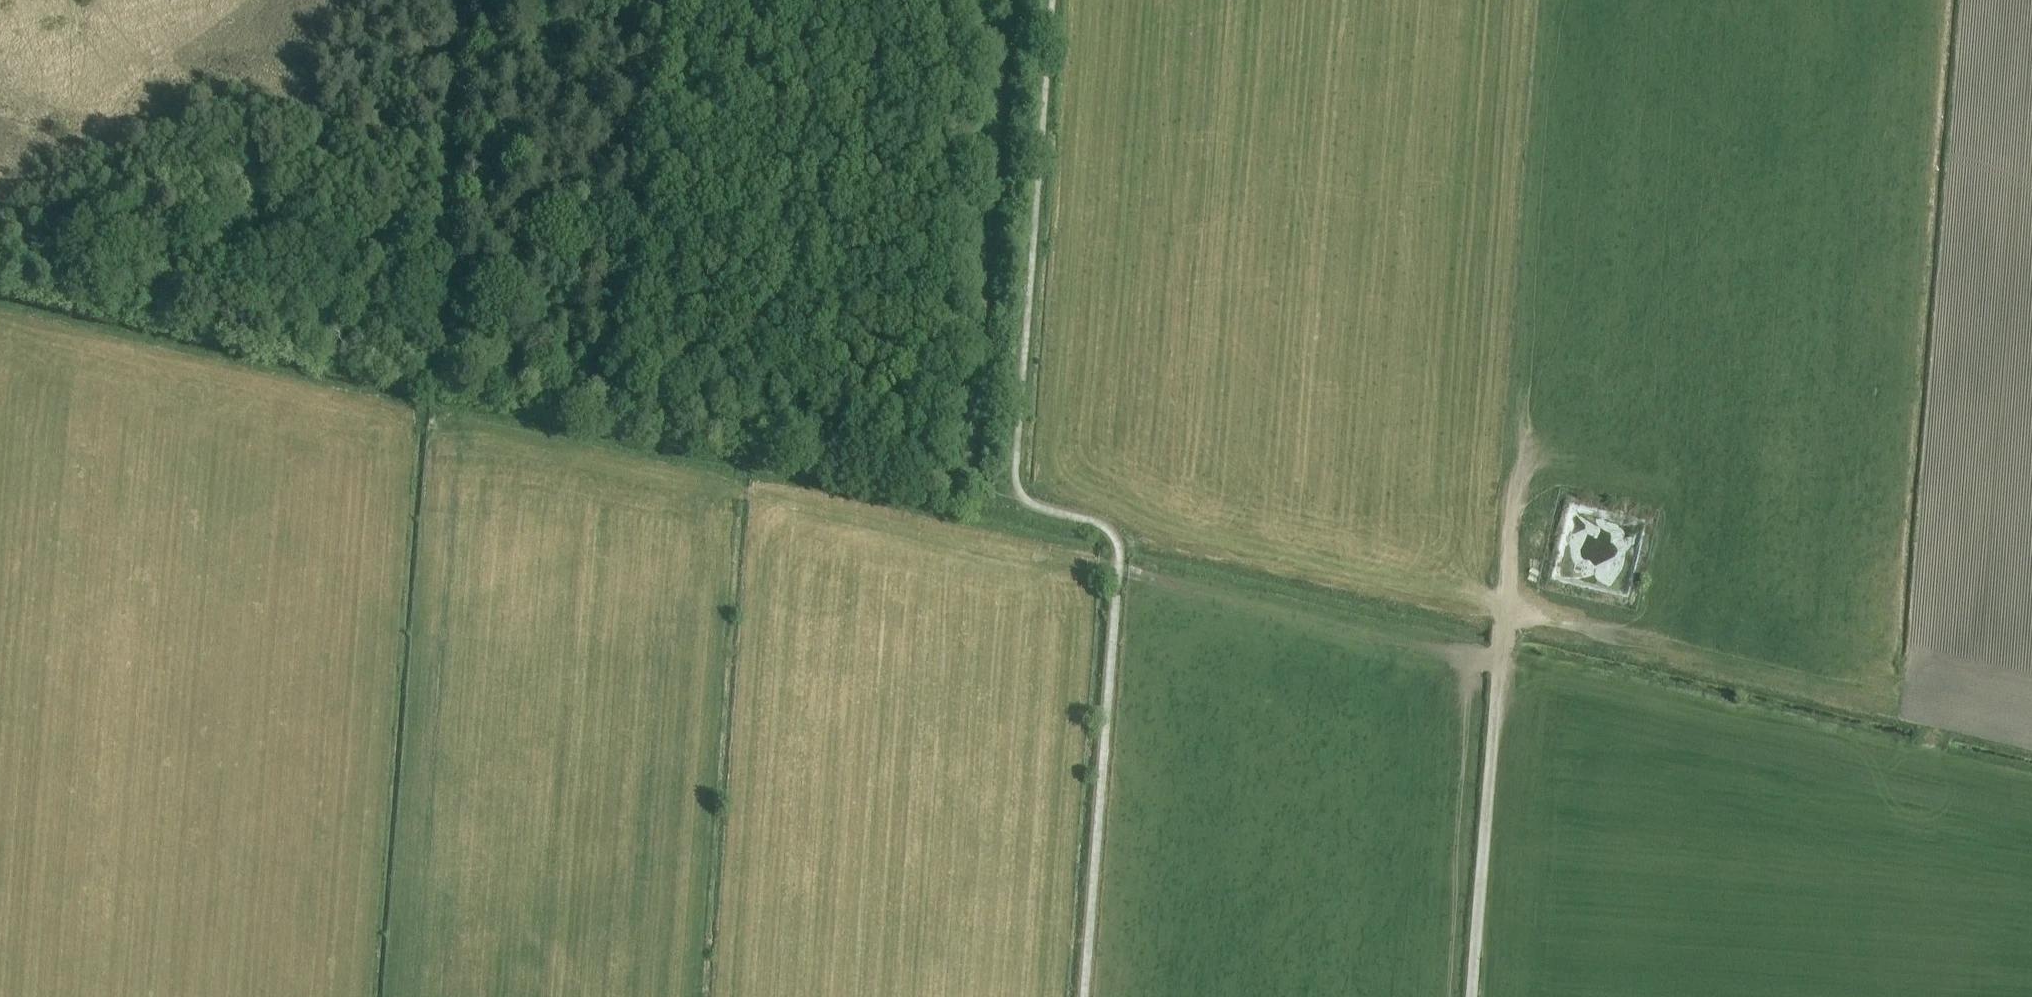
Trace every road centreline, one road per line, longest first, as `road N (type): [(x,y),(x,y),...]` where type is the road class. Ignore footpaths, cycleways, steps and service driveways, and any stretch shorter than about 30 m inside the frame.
road 1 (track): [(958,461),(941,468),(577,372),(519,350),(486,322),(442,164),(438,80),(449,0)]
road 2 (track): [(999,0),(958,461)]

